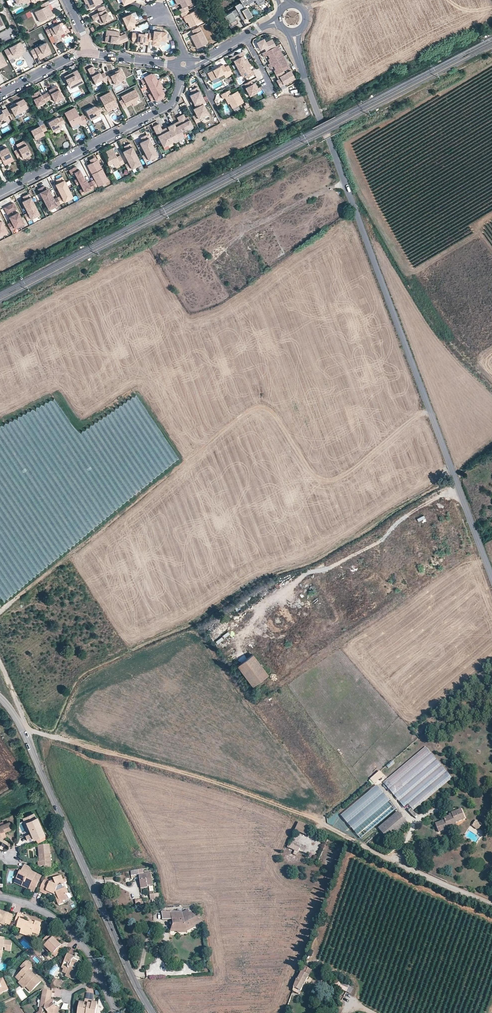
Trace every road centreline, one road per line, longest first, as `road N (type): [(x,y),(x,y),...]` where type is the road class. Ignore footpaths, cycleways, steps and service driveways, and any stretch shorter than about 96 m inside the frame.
road 1 (tertiary): [(491,581),(294,32)]
road 2 (track): [(0,611),(259,402),(325,482),(429,408)]
road 3 (track): [(26,735),(201,779),(491,904)]
road 4 (tertiary): [(152,1012),(0,695)]
road 5 (residential): [(183,65),(167,107),(0,193)]
road 6 (residential): [(0,897),(40,909),(70,930),(94,959),(117,1012)]

